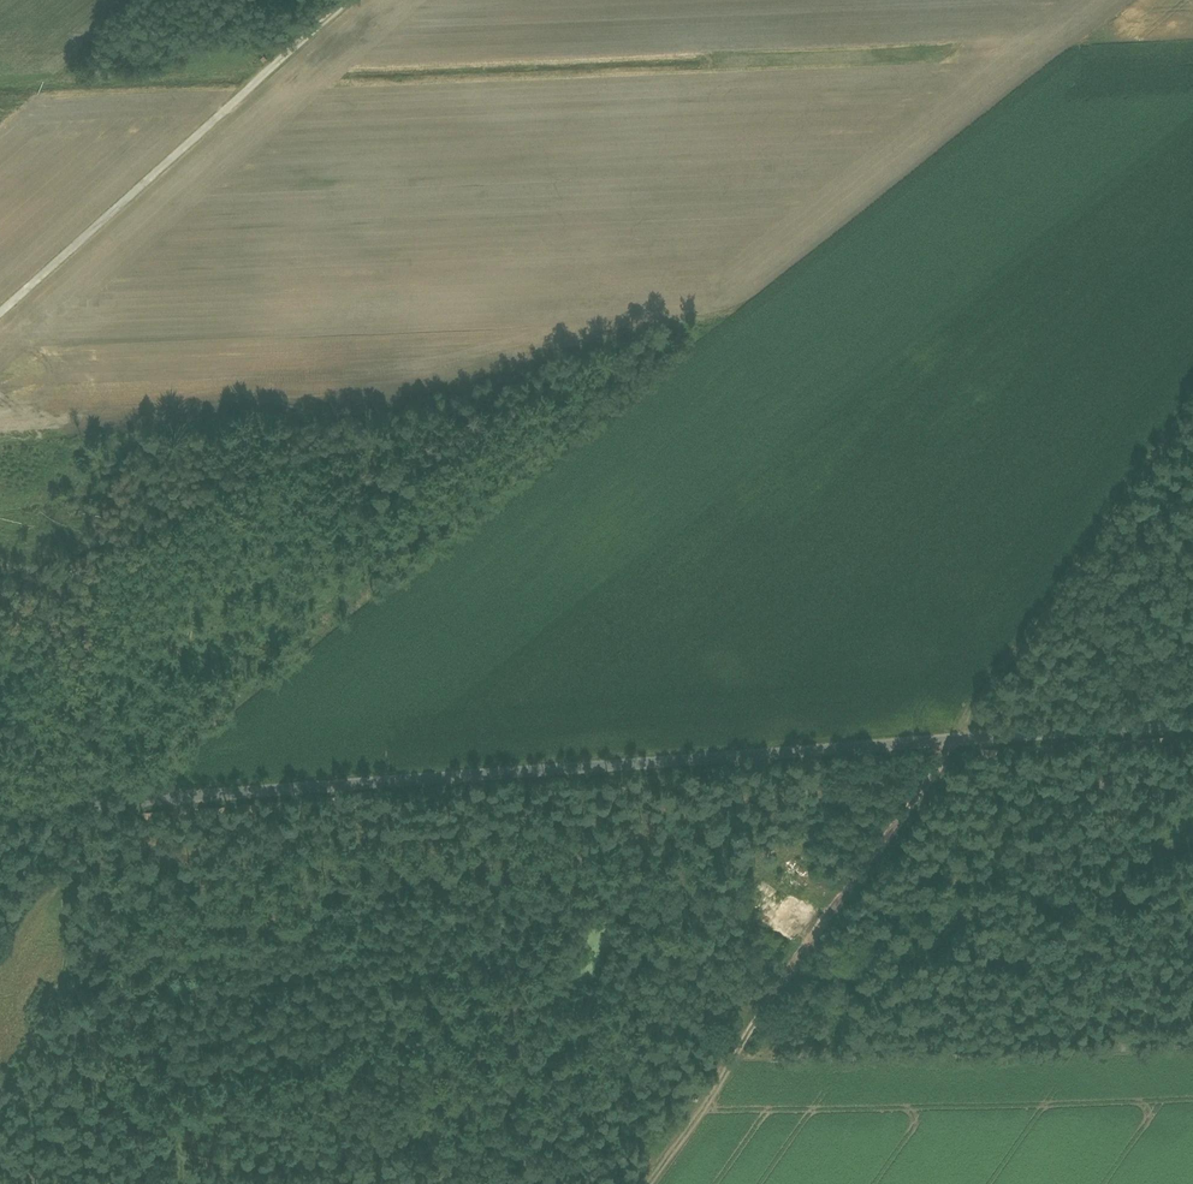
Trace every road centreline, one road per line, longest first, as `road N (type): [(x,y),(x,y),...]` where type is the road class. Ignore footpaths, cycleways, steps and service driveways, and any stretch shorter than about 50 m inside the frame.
road 1 (unclassified): [(1192,718),(0,812)]
road 2 (track): [(641,1183),(955,736)]
road 3 (track): [(345,0),(0,308)]

